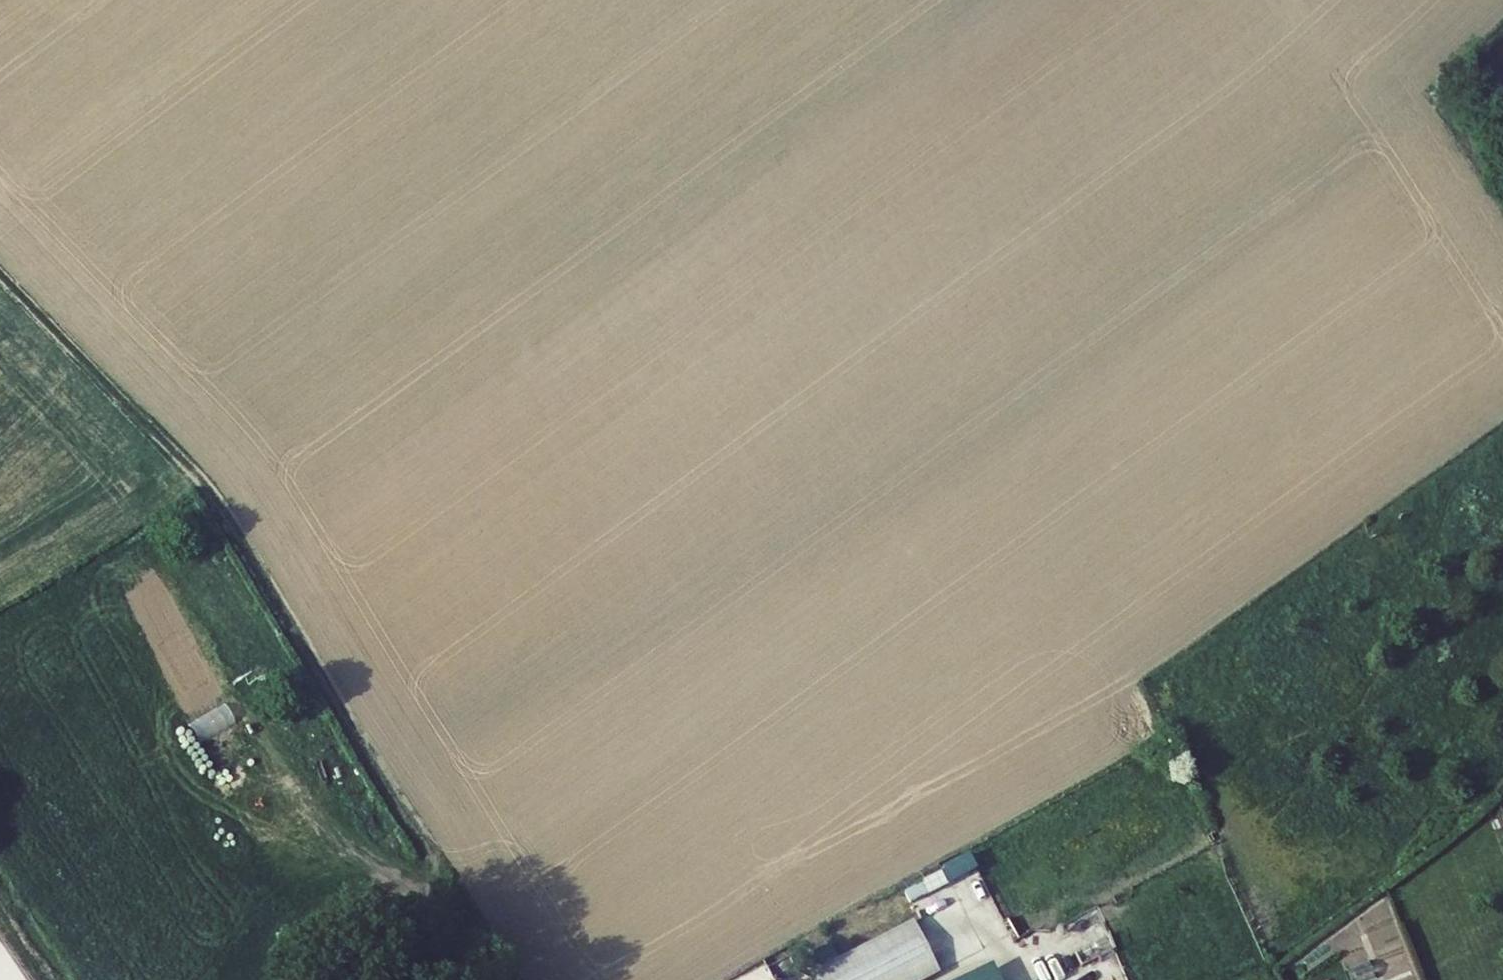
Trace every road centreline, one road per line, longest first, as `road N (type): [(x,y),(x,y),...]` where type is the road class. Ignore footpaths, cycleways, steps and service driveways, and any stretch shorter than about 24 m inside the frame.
road 1 (track): [(522,979),(203,478),(0,271)]

